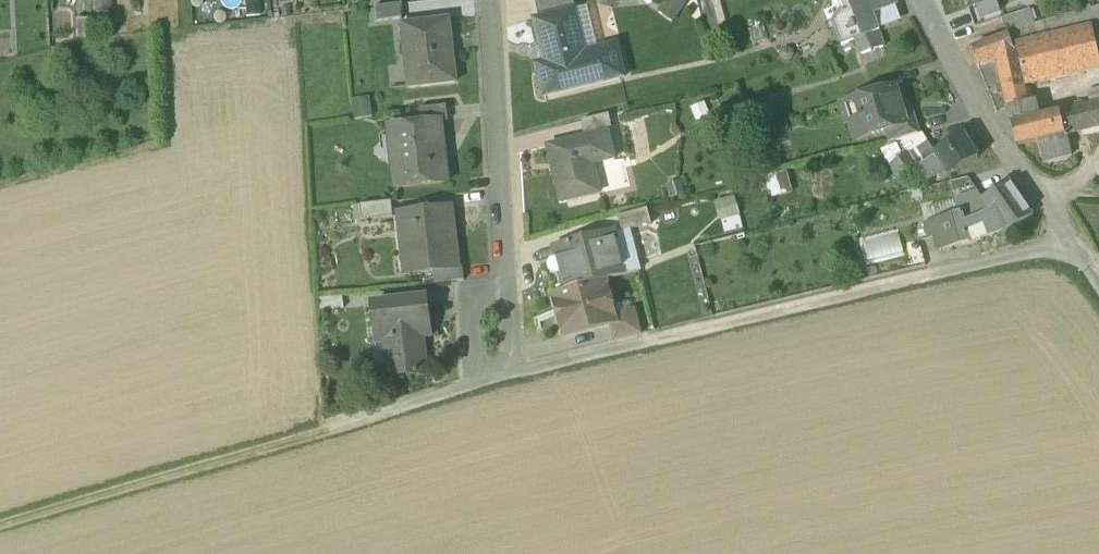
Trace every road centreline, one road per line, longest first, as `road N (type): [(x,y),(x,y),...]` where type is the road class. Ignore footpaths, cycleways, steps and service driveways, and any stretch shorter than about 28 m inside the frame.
road 1 (track): [(1071,240),(516,371)]
road 2 (track): [(0,528),(516,371)]
road 3 (residential): [(491,0),(516,371)]
road 4 (residential): [(1071,240),(976,109),(921,0)]

